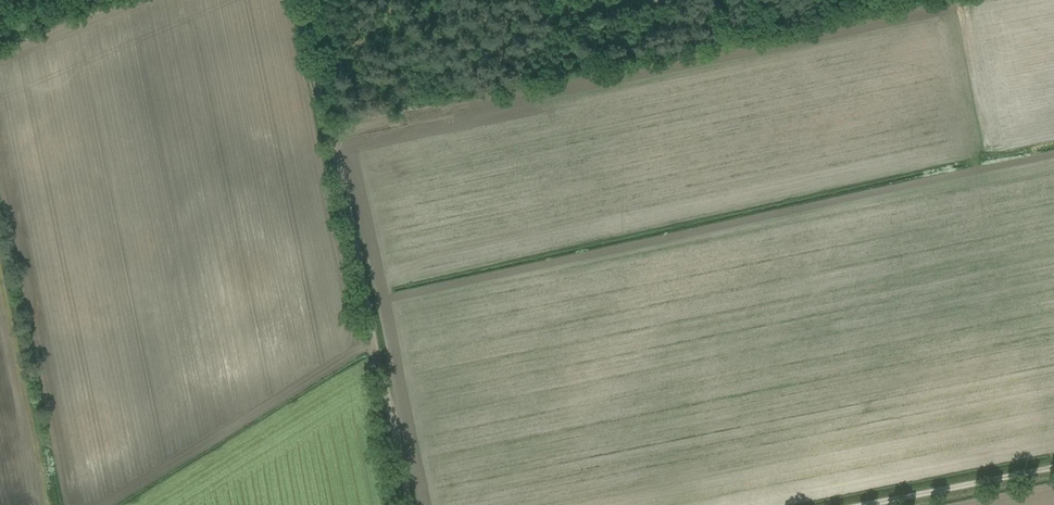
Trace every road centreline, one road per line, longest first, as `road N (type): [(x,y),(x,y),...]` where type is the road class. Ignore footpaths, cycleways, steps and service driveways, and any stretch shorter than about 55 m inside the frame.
road 1 (track): [(408,504),(297,0)]
road 2 (track): [(862,504),(1053,468)]

